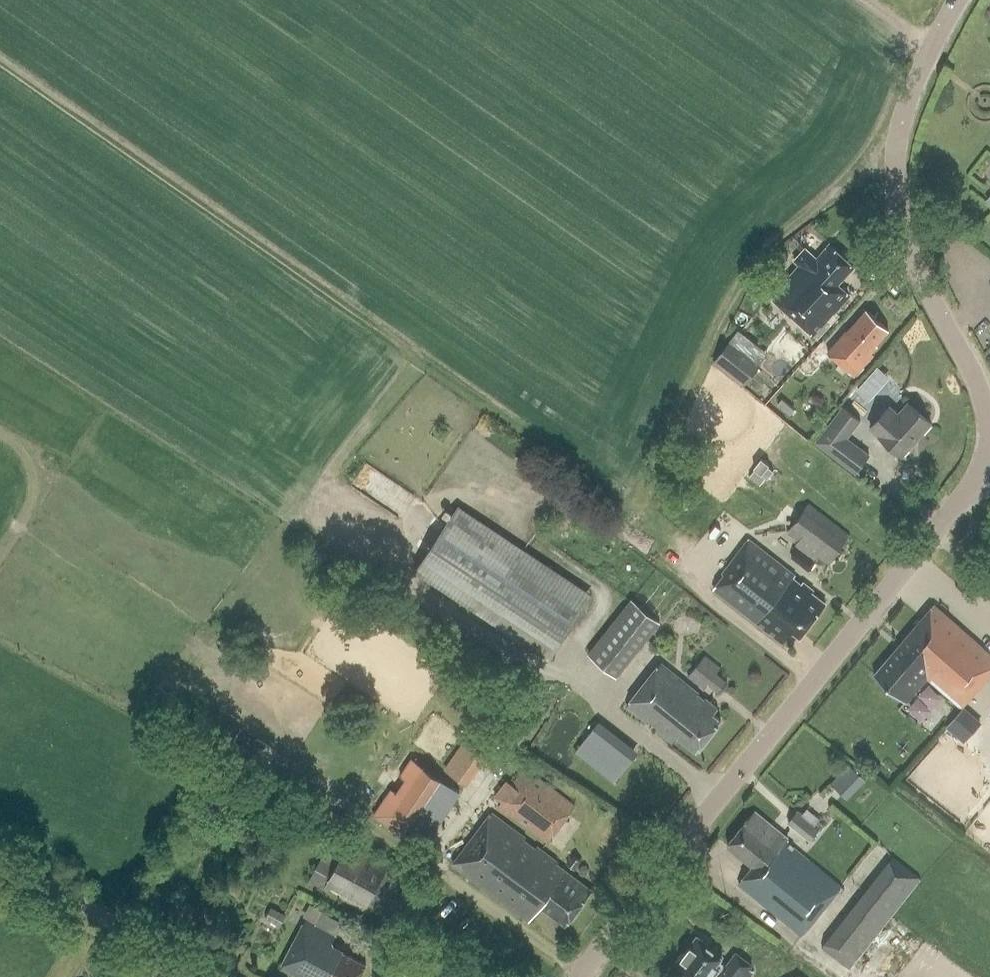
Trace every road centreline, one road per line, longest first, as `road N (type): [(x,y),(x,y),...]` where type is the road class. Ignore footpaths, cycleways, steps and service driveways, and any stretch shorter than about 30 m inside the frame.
road 1 (tertiary): [(580,976),(980,472)]
road 2 (tertiary): [(980,472),(989,441),(982,398),(910,255),(894,177),(905,109),(958,0)]
road 3 (track): [(688,558),(408,356)]
road 4 (track): [(404,585),(300,514),(405,378),(409,349)]
road 5 (unclassified): [(222,976),(0,862)]

